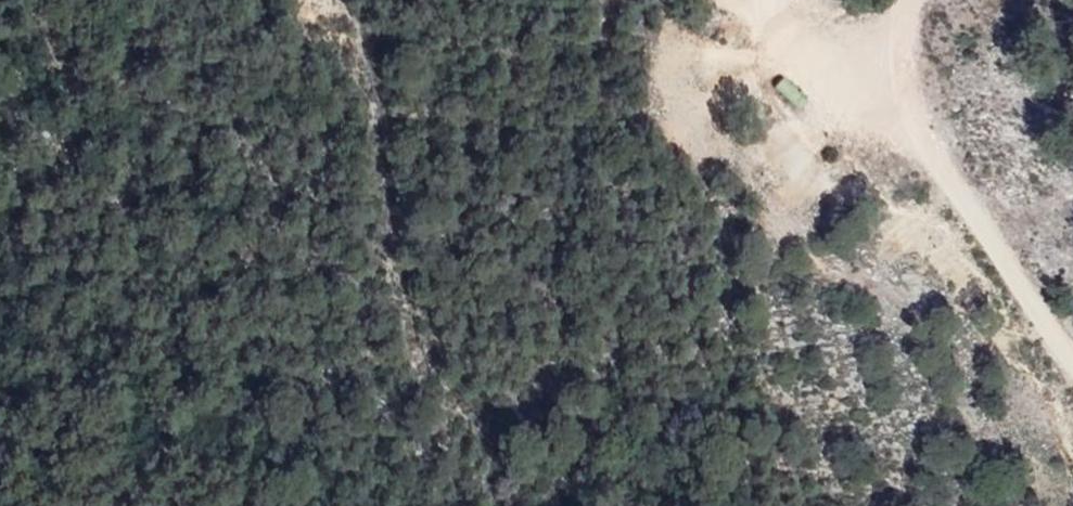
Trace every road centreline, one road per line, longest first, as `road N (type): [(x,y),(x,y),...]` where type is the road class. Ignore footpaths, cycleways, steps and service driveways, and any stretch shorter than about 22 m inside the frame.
road 1 (track): [(1072,360),(901,82),(742,54),(685,78),(678,116),(699,145),(732,168),(769,168),(838,115)]

